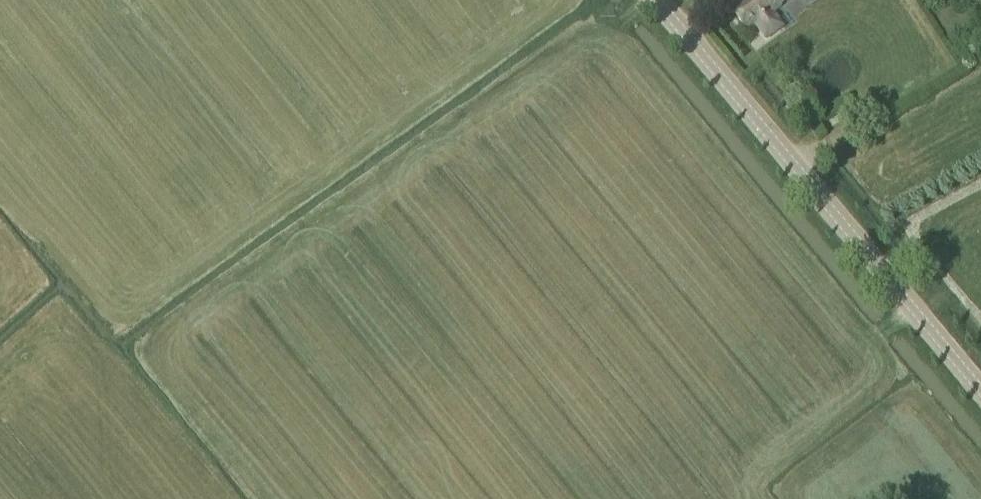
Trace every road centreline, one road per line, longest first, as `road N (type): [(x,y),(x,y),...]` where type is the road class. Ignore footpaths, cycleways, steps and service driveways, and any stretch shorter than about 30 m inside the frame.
road 1 (tertiary): [(980,390),(657,0)]

